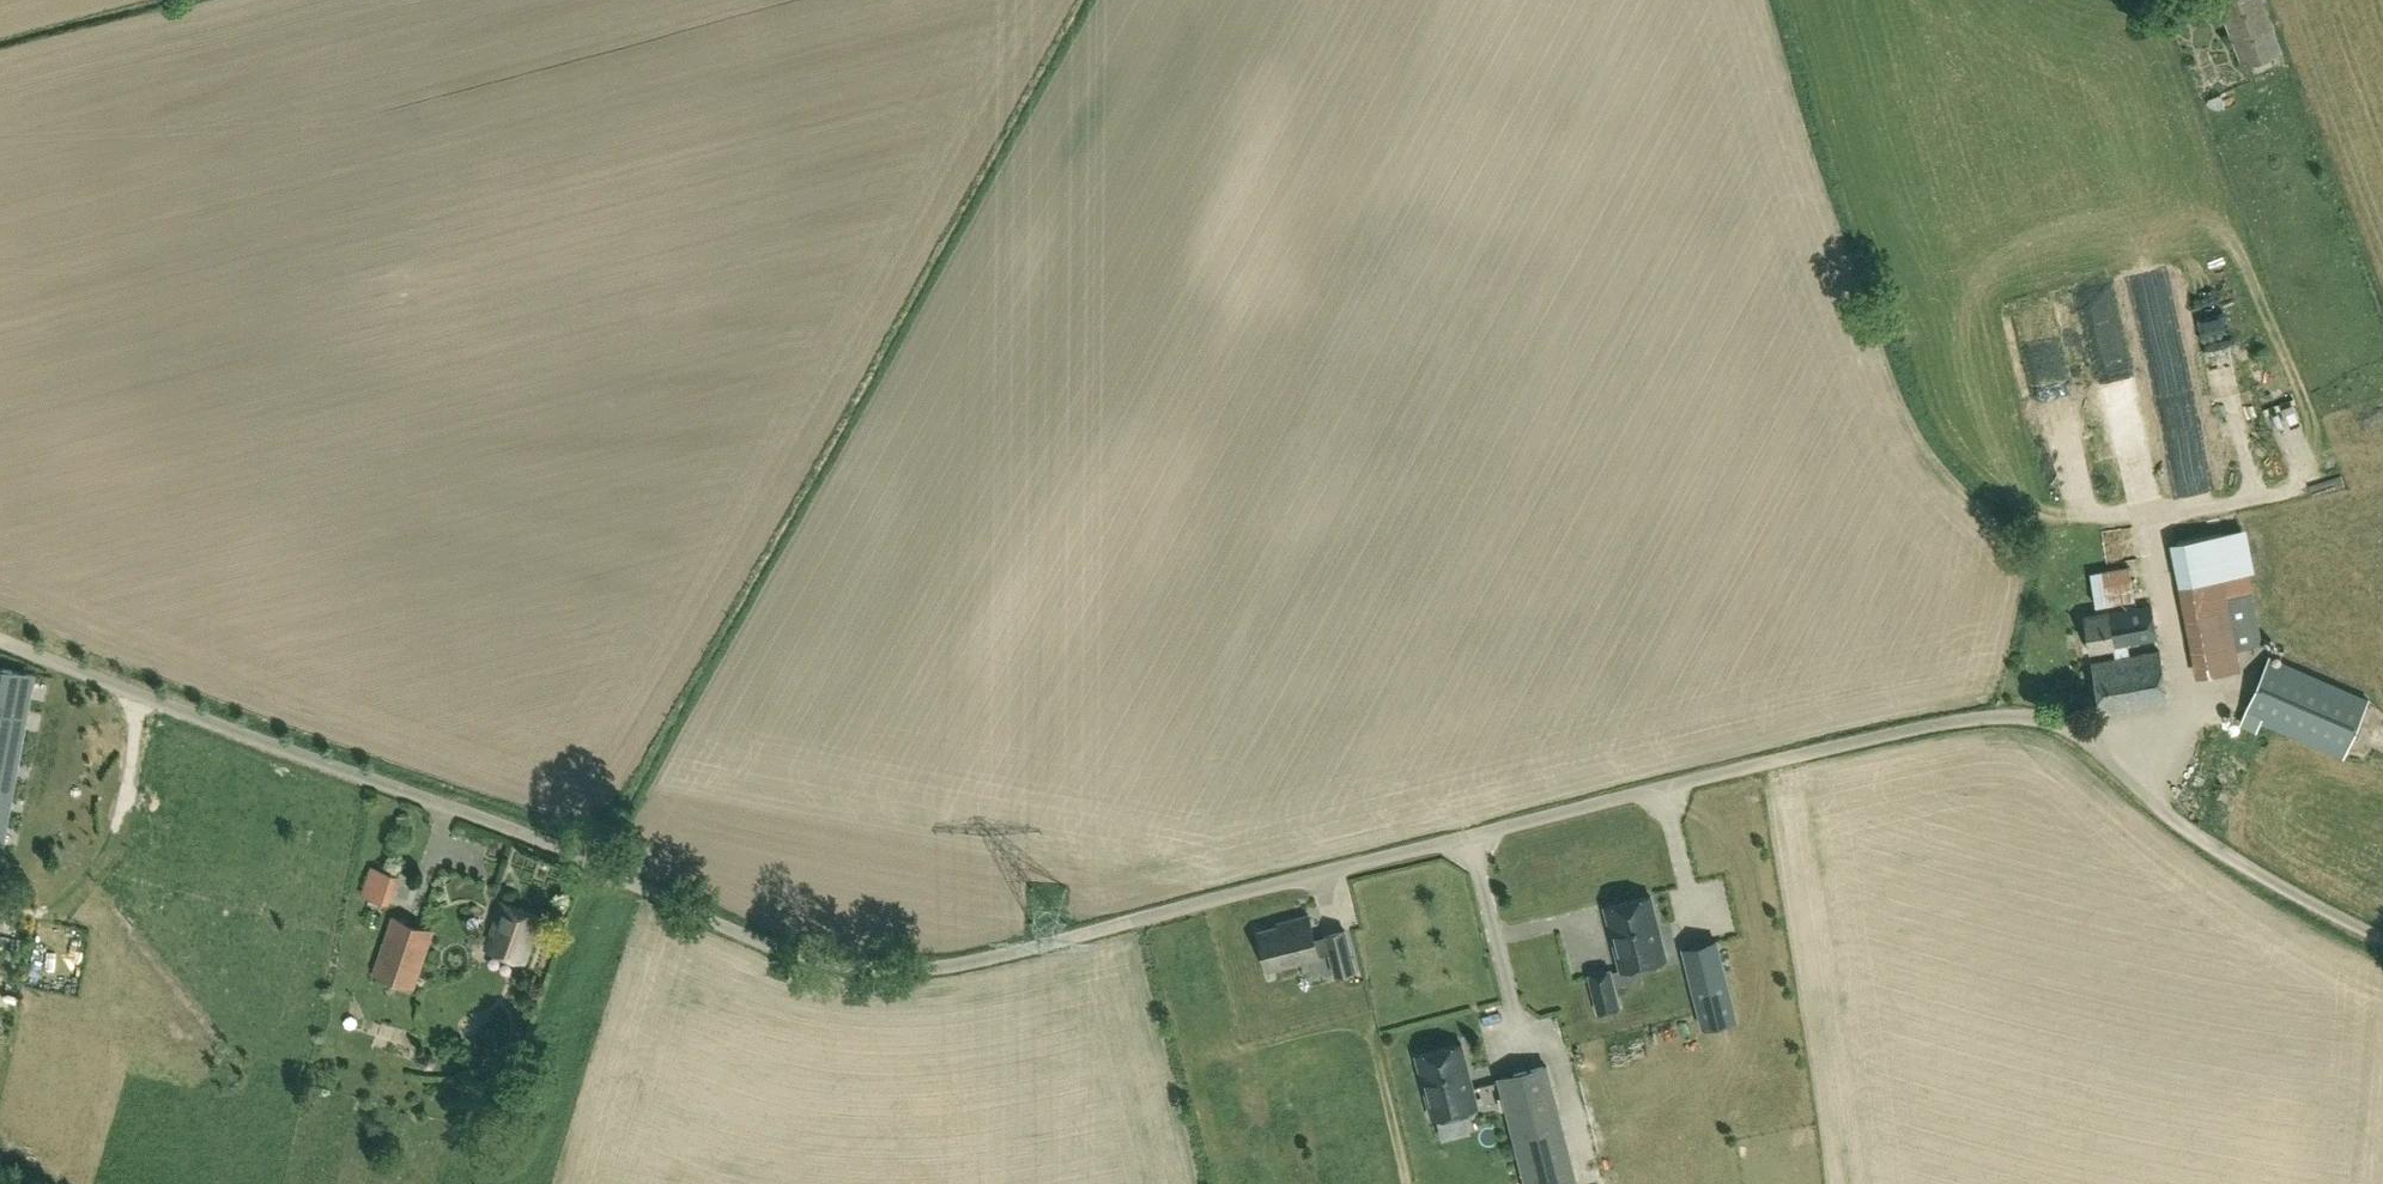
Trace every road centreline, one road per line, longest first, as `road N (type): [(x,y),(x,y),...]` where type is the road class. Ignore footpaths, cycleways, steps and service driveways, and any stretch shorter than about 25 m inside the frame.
road 1 (unclassified): [(2382,920),(2142,791),(2077,732),(2002,717),(1791,757),(994,957),(911,970),(834,964),(769,946),(533,838),(0,640)]

